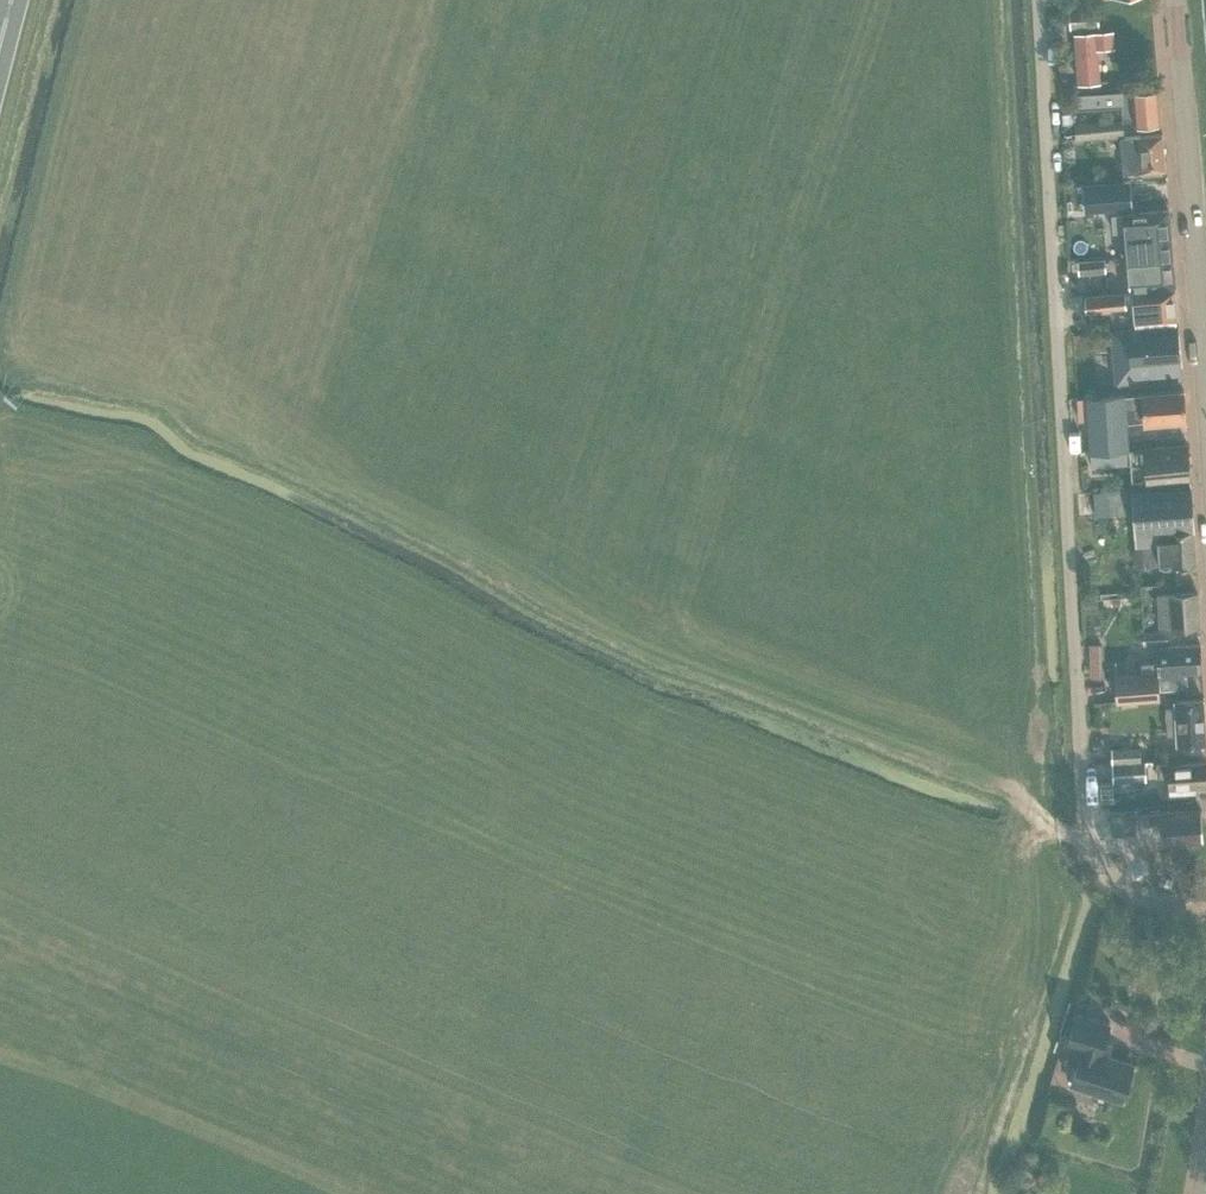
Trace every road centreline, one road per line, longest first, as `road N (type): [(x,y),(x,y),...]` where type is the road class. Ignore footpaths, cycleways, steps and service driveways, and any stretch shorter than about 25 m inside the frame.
road 1 (residential): [(1205,912),(1137,898),(1101,869),(1087,837),(1040,0)]
road 2 (tertiary): [(1205,348),(1178,0)]

